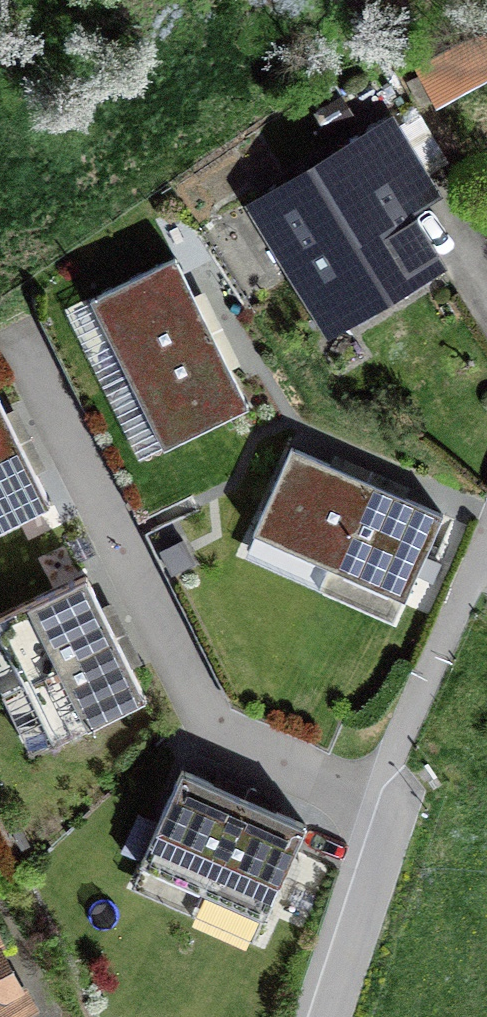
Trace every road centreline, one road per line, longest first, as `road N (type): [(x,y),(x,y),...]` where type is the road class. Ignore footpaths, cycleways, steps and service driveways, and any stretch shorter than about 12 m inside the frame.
road 1 (residential): [(327,1016),(389,819),(199,706),(24,351)]

